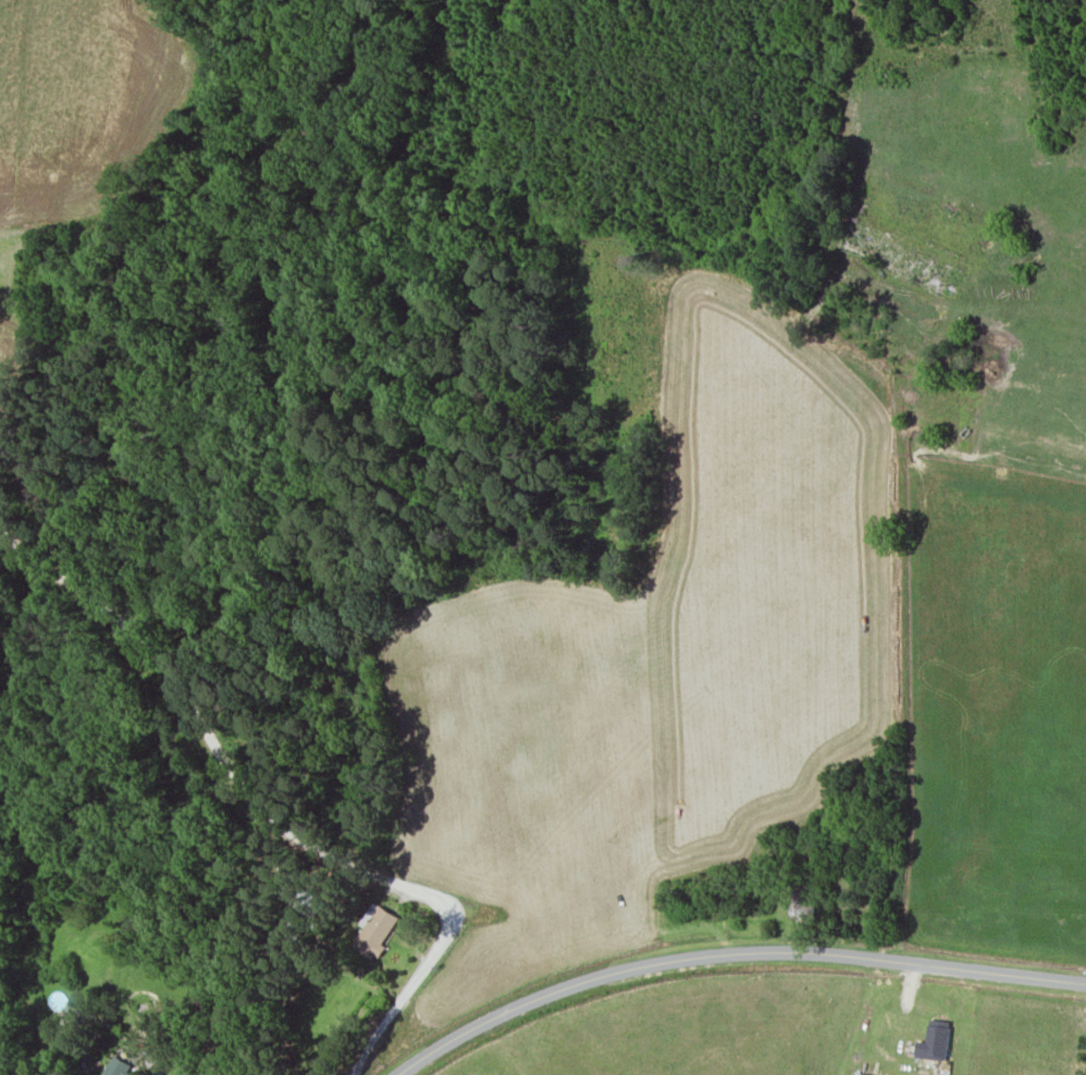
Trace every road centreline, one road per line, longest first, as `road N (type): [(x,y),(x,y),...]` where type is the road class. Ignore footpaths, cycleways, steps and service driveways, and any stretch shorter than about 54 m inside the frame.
road 1 (tertiary): [(397,1074),(505,1013),(590,980),(704,957),(830,955),(1085,984)]

